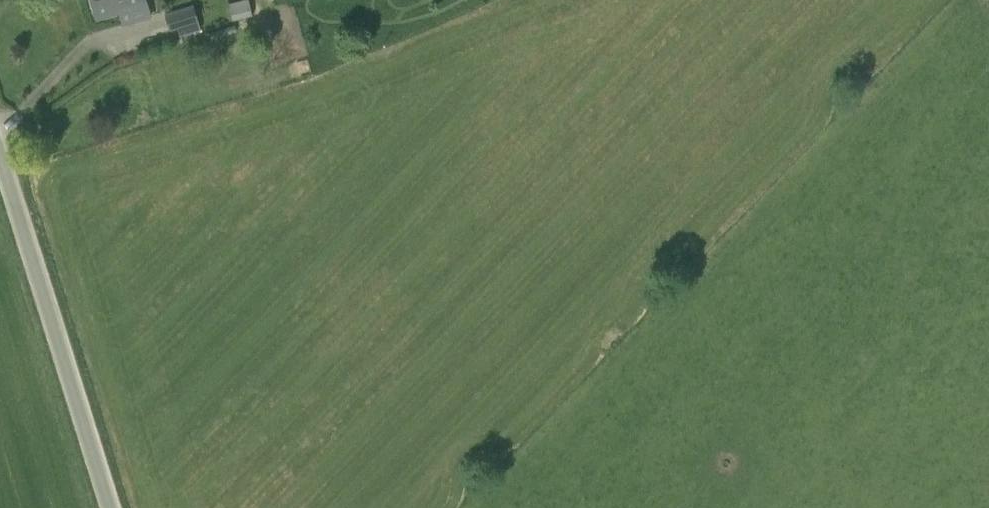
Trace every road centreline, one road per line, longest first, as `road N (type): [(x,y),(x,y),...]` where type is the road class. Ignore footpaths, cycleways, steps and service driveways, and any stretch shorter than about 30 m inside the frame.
road 1 (unclassified): [(112,507),(0,161)]

